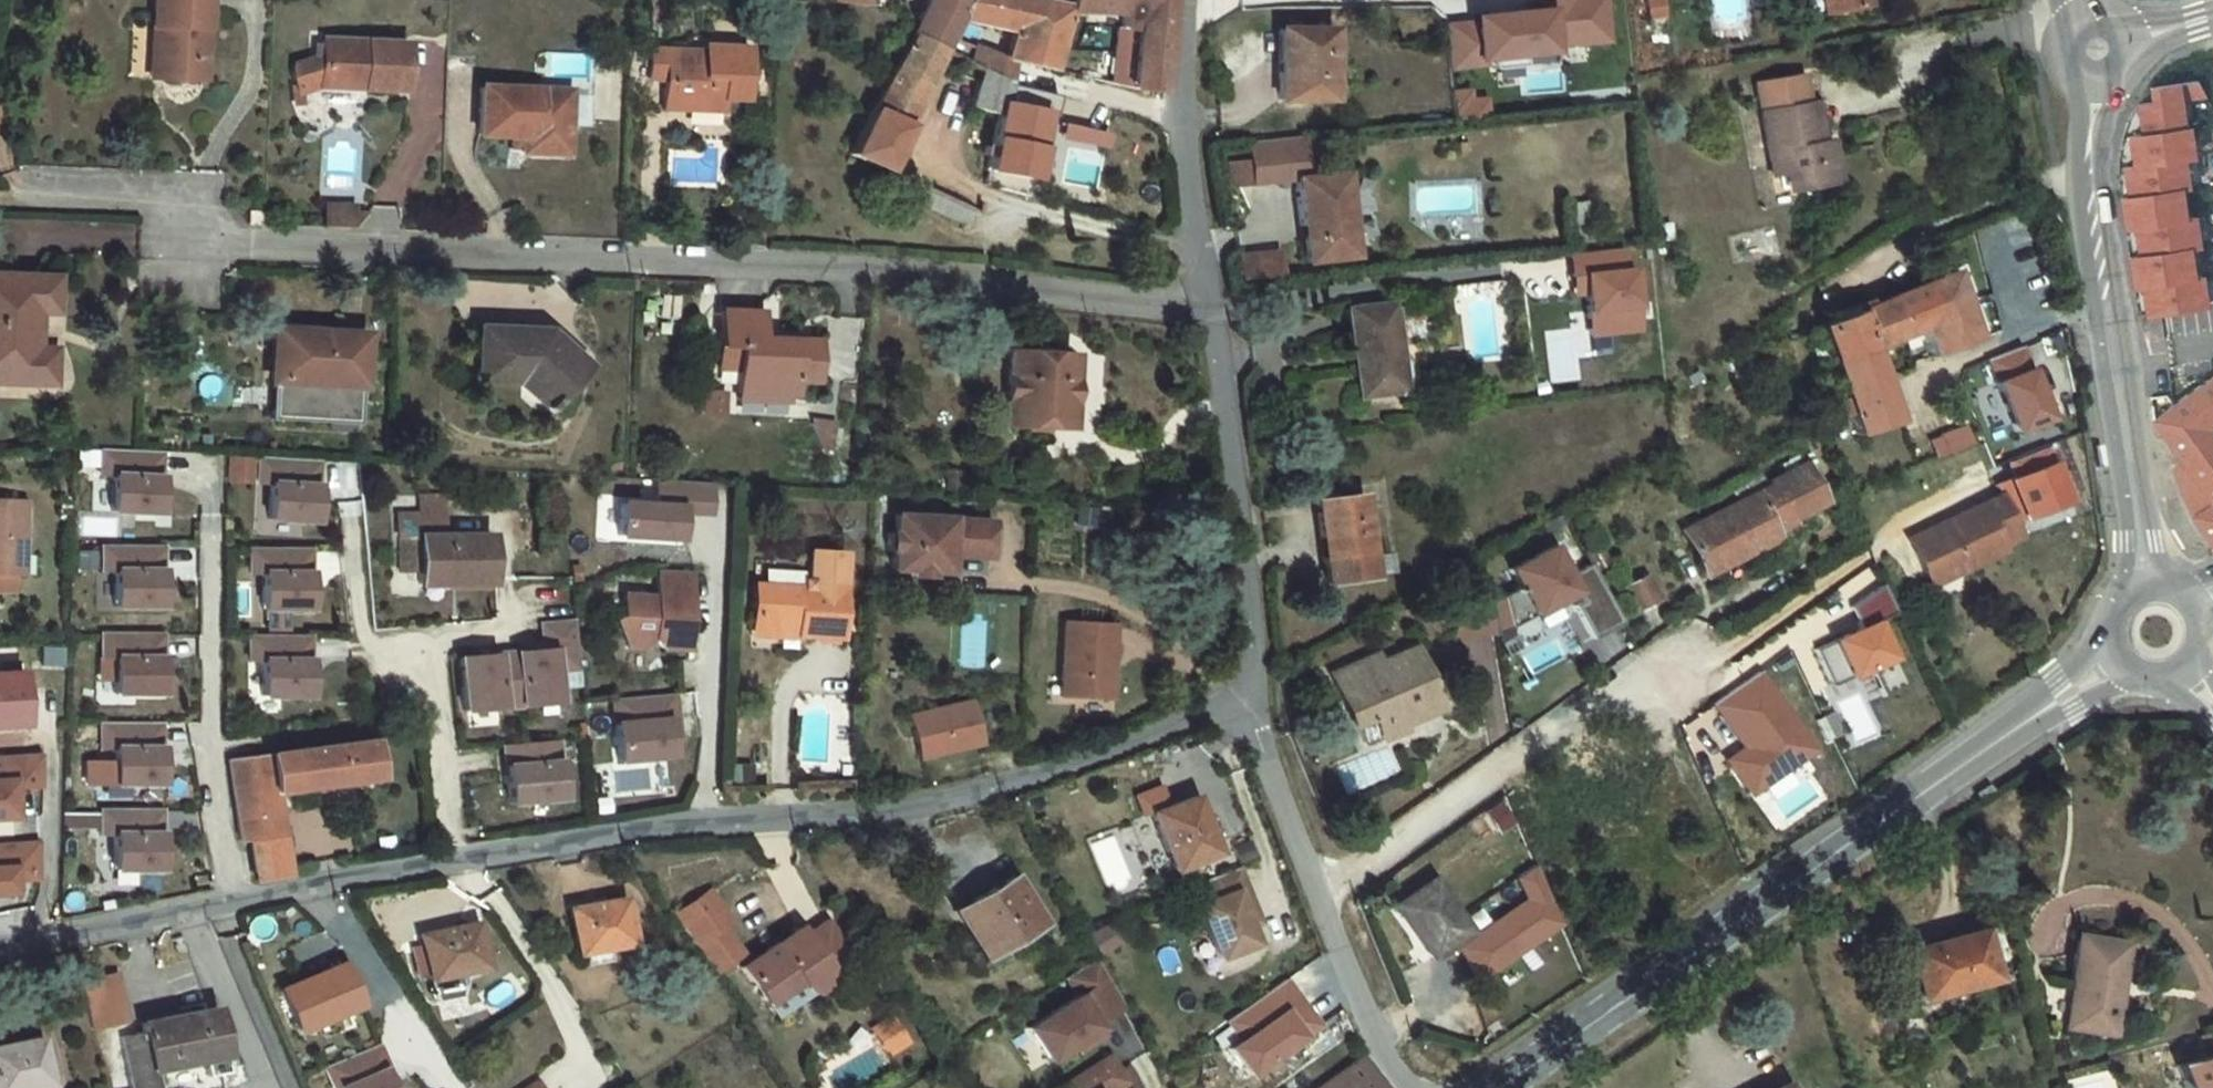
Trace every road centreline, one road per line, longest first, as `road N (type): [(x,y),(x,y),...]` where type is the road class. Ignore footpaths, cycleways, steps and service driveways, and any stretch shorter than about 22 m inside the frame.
road 1 (residential): [(22,189),(172,198),(209,243),(870,271),(1209,307)]
road 2 (unclassified): [(1252,712),(1197,716),(1071,764),(915,807),(708,819),(455,860)]
road 3 (secondary): [(2132,666),(2066,698),(1503,1087)]
road 4 (primary): [(2091,84),(2090,208),(2138,593)]
road 5 (residential): [(1670,661),(1316,886)]
road 6 (residential): [(1209,307),(1251,644),(1252,712)]
road 7 (residential): [(211,517),(208,760),(235,900)]
road 8 (residential): [(1186,0),(1183,121),(1209,307)]
road 9 (unclassified): [(235,900),(0,946)]
road 10 (unclassified): [(455,860),(235,900)]
road 11 (residential): [(1316,886),(1370,1025),(1410,1087)]
road 12 (residential): [(455,860),(439,689),(417,652)]
road 13 (residential): [(1252,712),(1316,886)]

